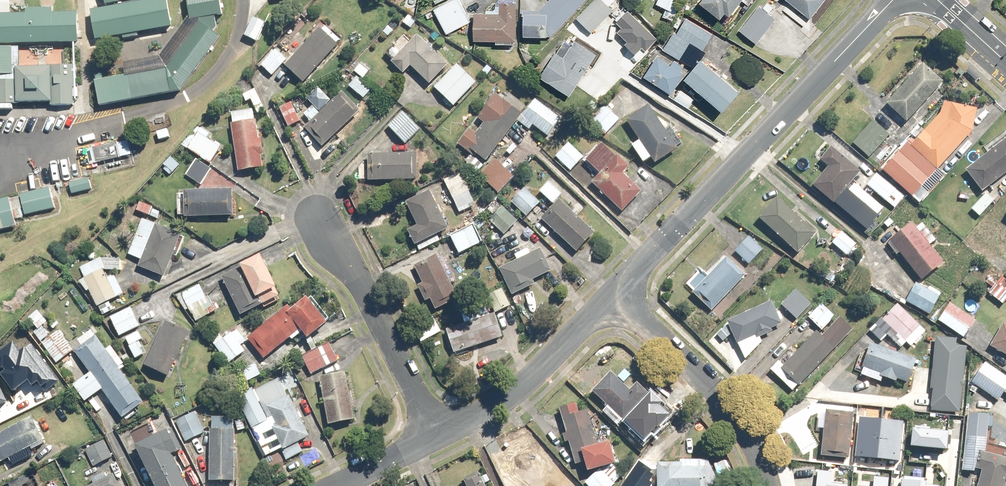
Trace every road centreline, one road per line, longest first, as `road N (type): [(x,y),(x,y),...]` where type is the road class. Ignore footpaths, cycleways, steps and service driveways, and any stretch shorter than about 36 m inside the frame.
road 1 (residential): [(613,295),(894,0)]
road 2 (residential): [(322,210),(437,434)]
road 3 (residential): [(765,485),(737,414),(613,295)]
road 4 (residential): [(437,434),(494,406),(613,295)]

